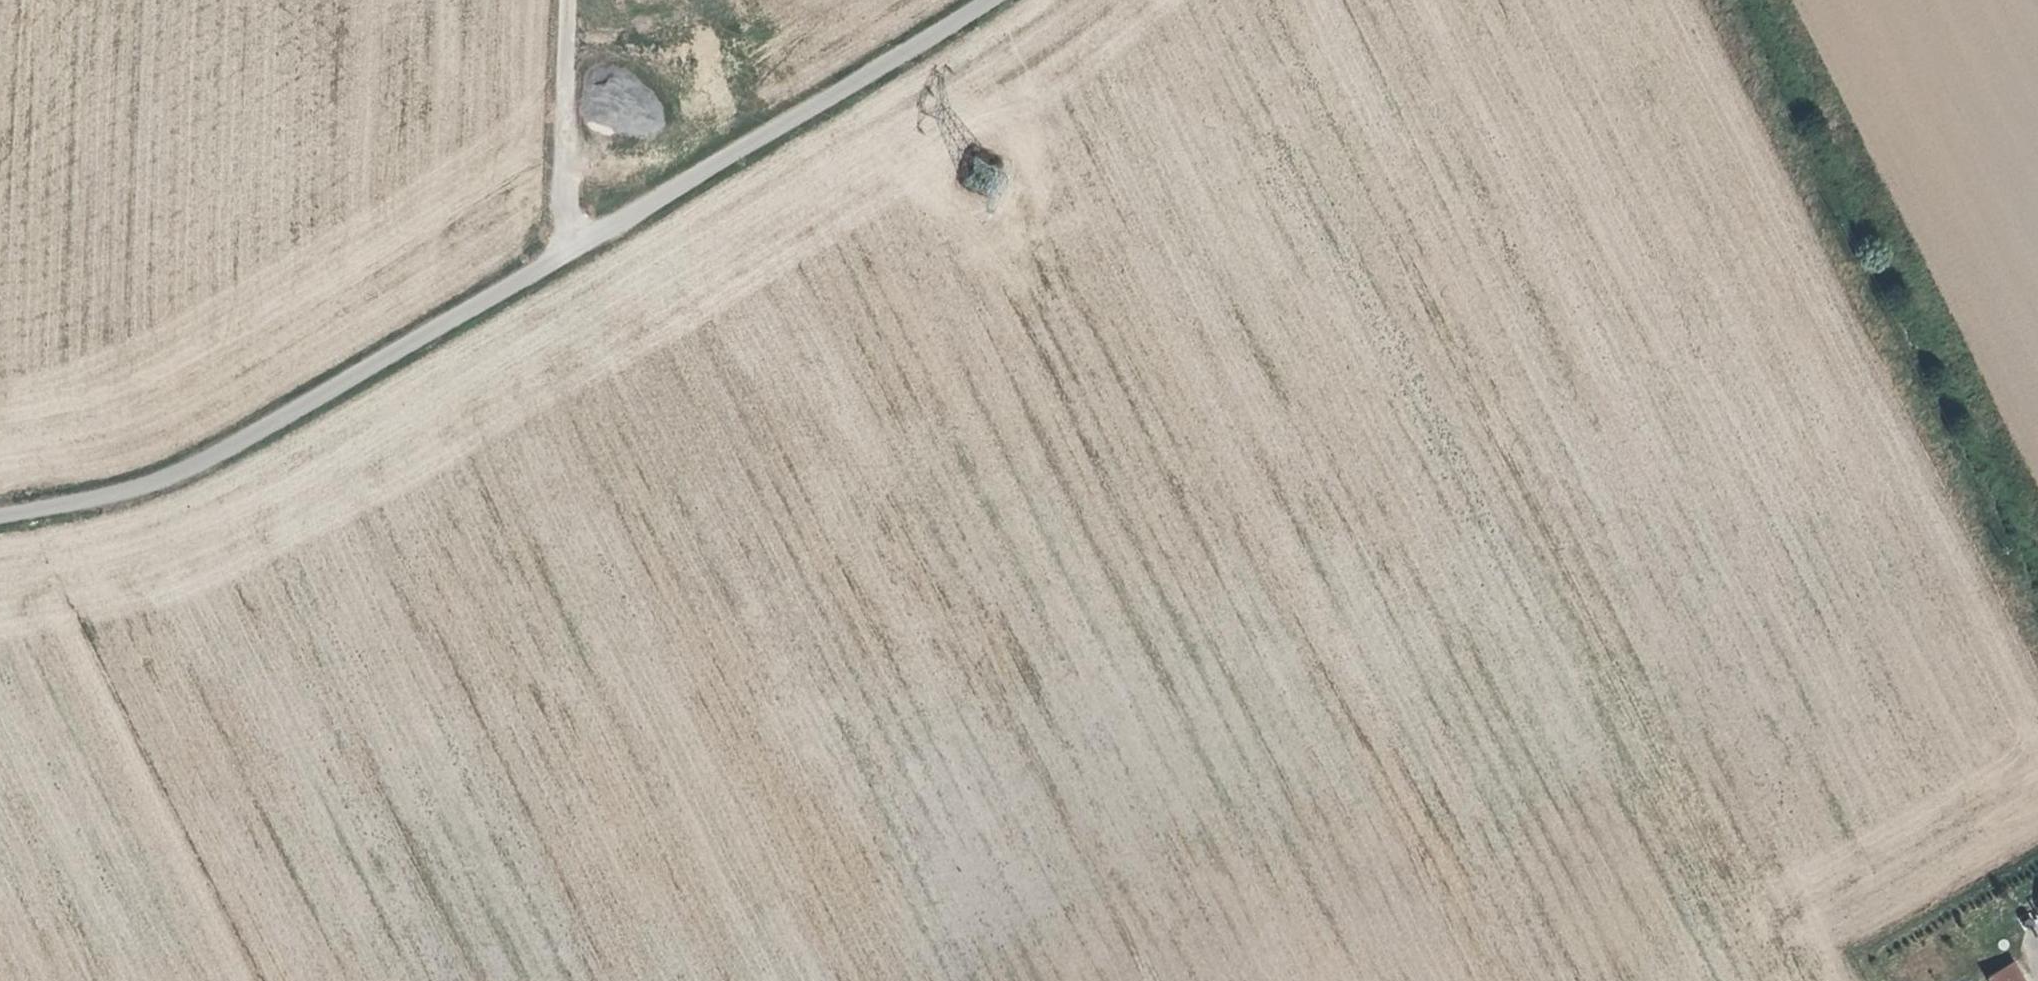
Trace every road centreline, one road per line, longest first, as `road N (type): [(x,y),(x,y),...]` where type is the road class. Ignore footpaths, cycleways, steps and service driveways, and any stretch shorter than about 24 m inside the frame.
road 1 (unclassified): [(558,255),(178,494),(0,534)]
road 2 (unclassified): [(992,0),(558,255)]
road 3 (residential): [(569,0),(558,255)]

